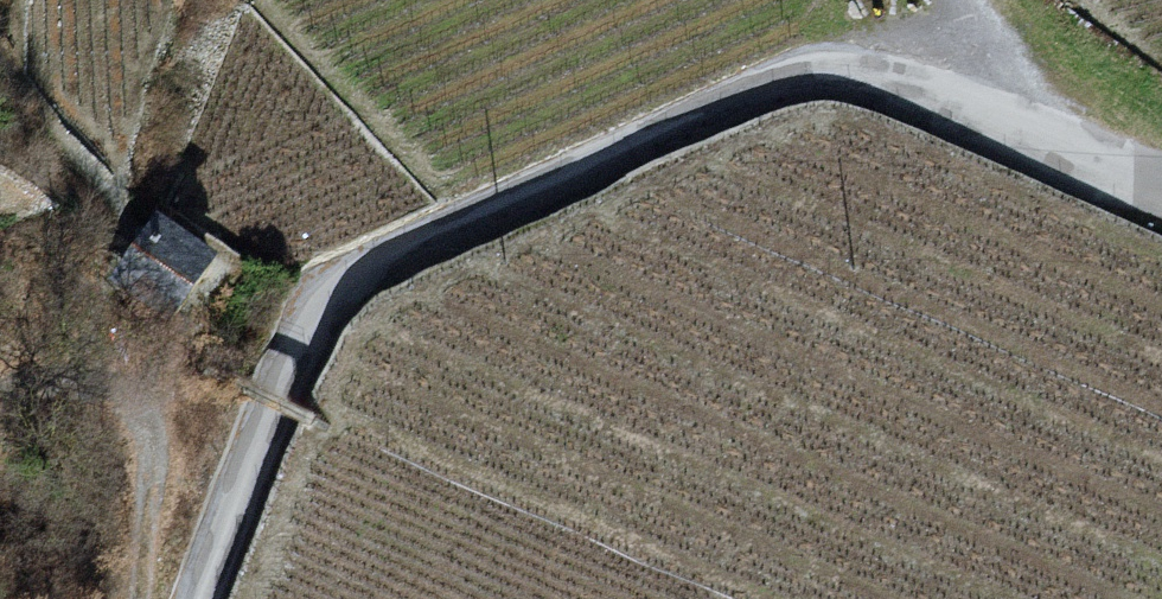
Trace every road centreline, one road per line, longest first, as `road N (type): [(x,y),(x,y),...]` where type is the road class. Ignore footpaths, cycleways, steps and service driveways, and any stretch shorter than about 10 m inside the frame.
road 1 (unclassified): [(1161,182),(1109,169),(969,102),(856,68),(778,82),(372,260),(334,291),(302,347),(197,598)]
road 2 (track): [(0,395),(79,385),(145,406),(153,453),(135,598)]
road 3 (track): [(1038,133),(965,0)]

